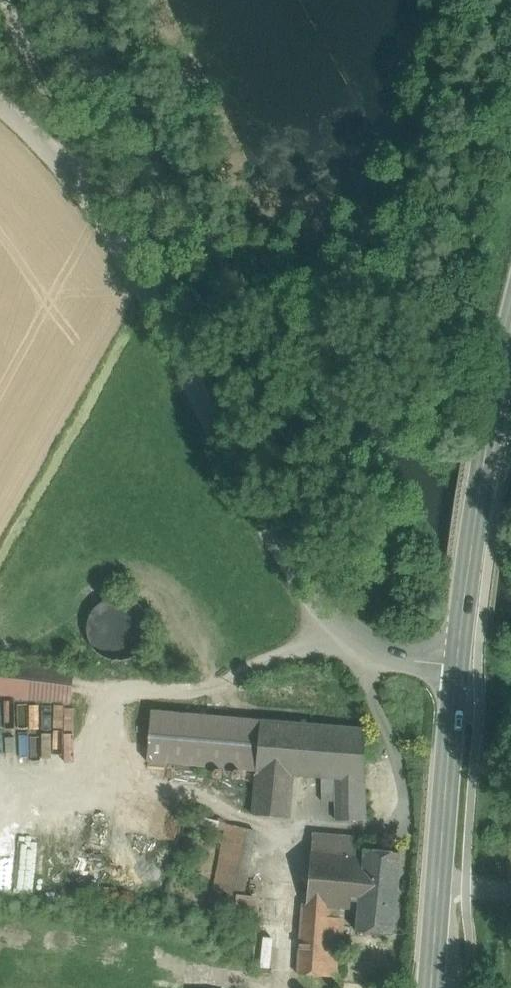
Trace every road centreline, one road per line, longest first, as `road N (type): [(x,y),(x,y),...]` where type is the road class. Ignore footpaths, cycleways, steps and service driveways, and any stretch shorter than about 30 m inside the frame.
road 1 (unclassified): [(456,668),(375,653),(330,618),(96,188),(0,77)]
road 2 (secondary): [(510,331),(456,668)]
road 3 (secondary): [(456,668),(432,987)]

